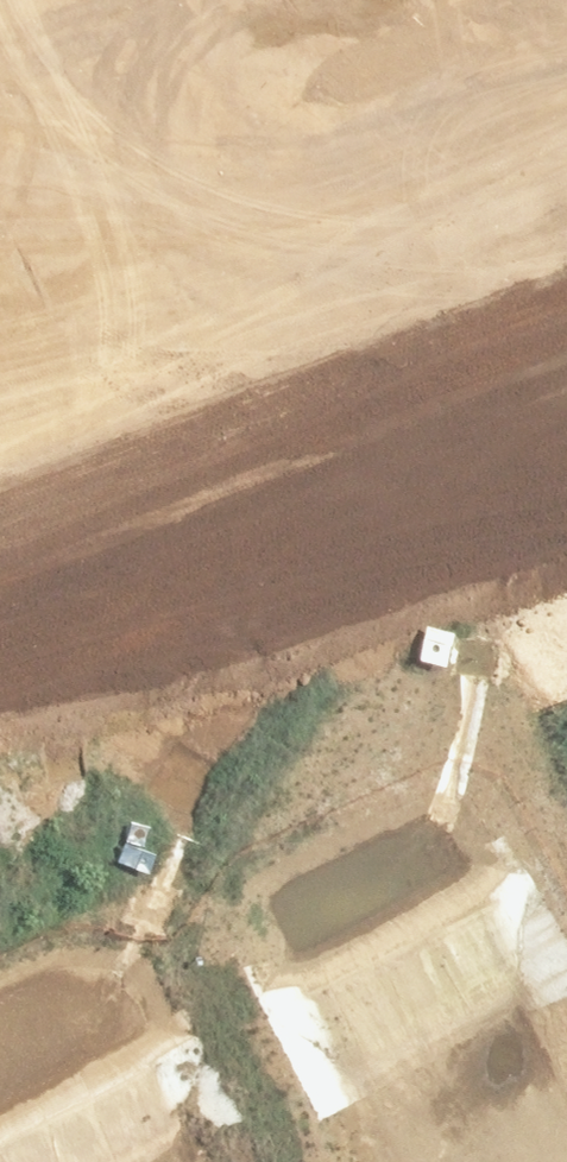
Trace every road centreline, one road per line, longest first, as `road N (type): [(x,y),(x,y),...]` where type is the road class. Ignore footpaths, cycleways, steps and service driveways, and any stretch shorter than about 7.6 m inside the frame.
road 1 (unclassified): [(227,425),(278,408),(331,407),(382,423),(426,454),(458,497),(475,547),(475,600),(459,651),(428,694),(385,726)]
road 2 (unclassified): [(227,425),(158,189),(80,0)]
road 3 (unclassified): [(566,1004),(385,726)]
road 4 (unclassified): [(385,726),(335,743),(281,743),(230,727),(187,697),(155,654)]
road 5 (unclassified): [(155,654),(138,604),(137,550),(153,500),(184,456),(227,425)]
road 6 (unclassified): [(0,704),(155,654)]

